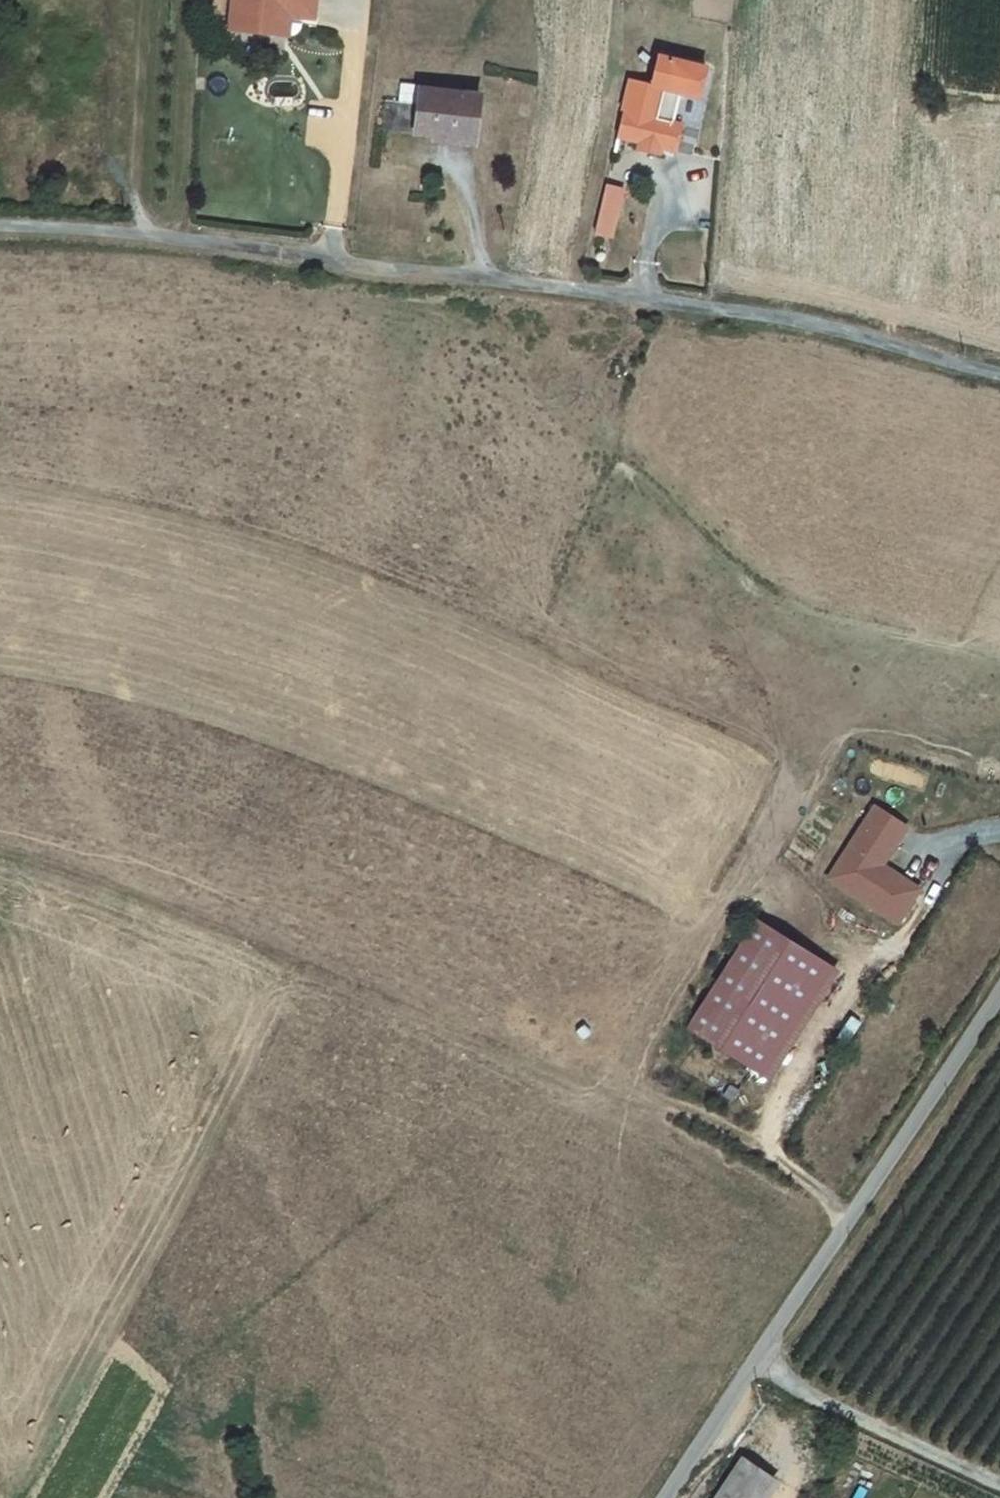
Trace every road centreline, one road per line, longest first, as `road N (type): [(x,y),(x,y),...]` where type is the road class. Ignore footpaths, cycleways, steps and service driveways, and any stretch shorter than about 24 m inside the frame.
road 1 (unclassified): [(0,231),(139,237),(746,319),(999,379)]
road 2 (unclassified): [(662,1497),(999,991)]
road 3 (track): [(150,0),(135,202),(157,239)]

